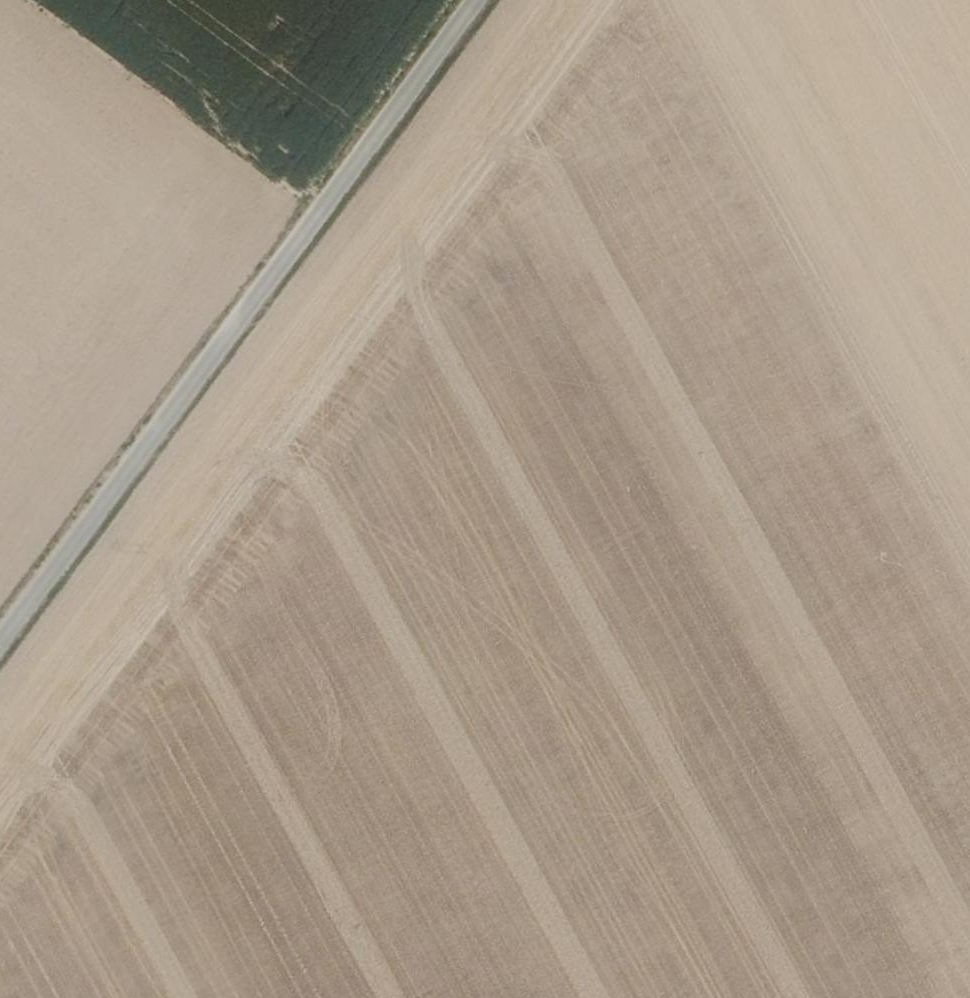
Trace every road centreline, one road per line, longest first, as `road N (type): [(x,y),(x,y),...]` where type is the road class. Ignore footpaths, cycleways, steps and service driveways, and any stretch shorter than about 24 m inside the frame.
road 1 (track): [(0,641),(474,0)]

